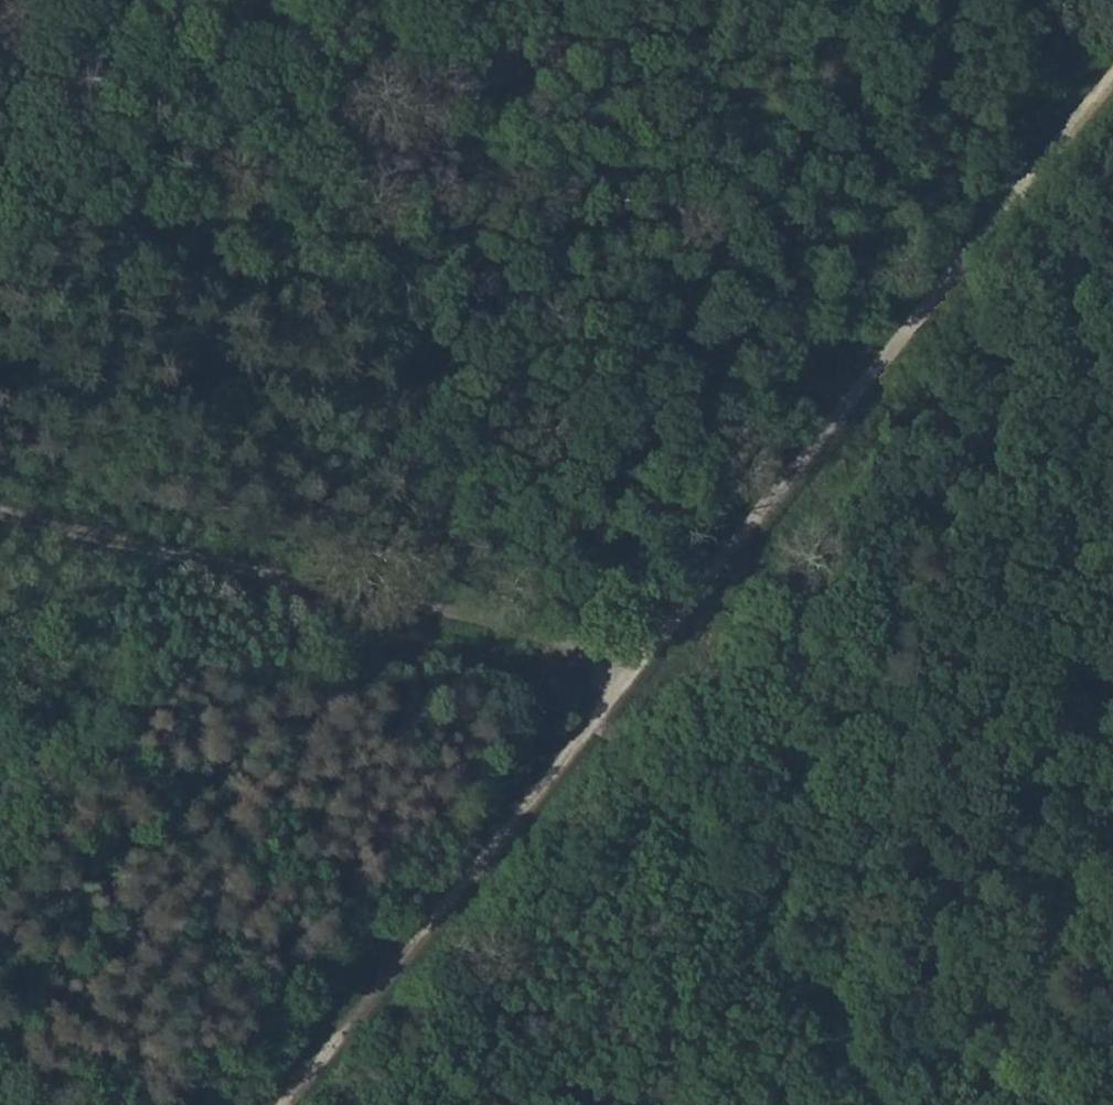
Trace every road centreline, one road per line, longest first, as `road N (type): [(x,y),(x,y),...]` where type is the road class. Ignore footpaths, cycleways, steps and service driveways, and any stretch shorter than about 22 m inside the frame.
road 1 (track): [(1112,73),(634,655),(558,647),(0,514)]
road 2 (track): [(634,655),(275,1104)]

